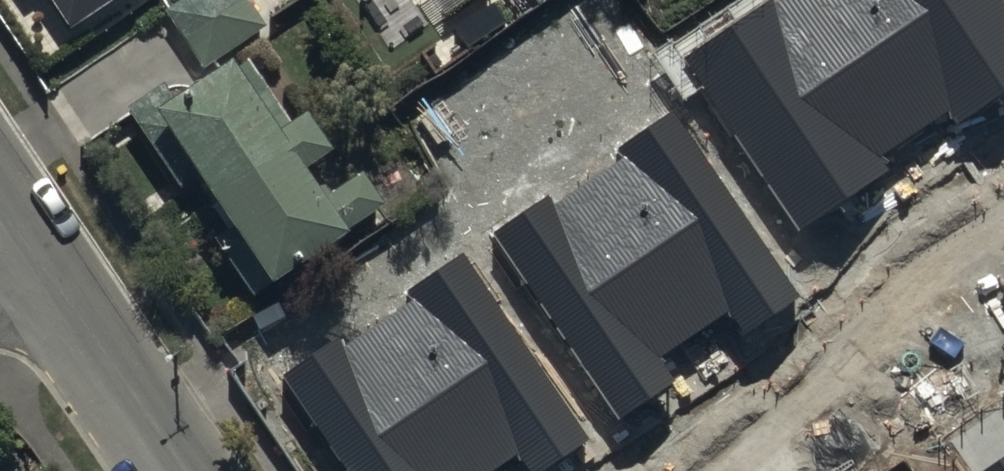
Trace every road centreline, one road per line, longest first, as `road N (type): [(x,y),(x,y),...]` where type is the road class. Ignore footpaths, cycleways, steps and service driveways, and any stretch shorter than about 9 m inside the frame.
road 1 (tertiary): [(172,470),(27,254)]

